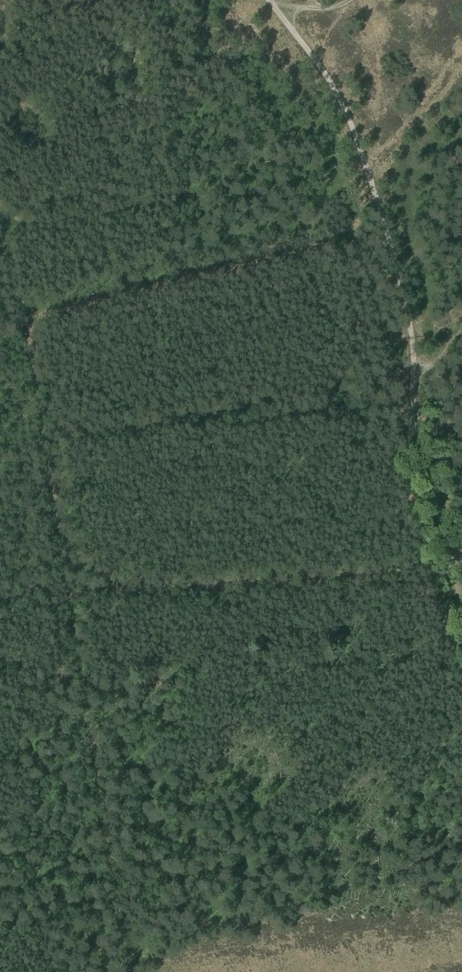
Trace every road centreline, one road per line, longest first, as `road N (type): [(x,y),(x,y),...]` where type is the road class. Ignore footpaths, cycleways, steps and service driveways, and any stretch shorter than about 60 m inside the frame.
road 1 (track): [(65,592),(30,325),(342,239),(398,283)]
road 2 (track): [(452,570),(419,428),(412,338),(375,194)]
road 3 (track): [(375,194),(331,83),(270,3)]

